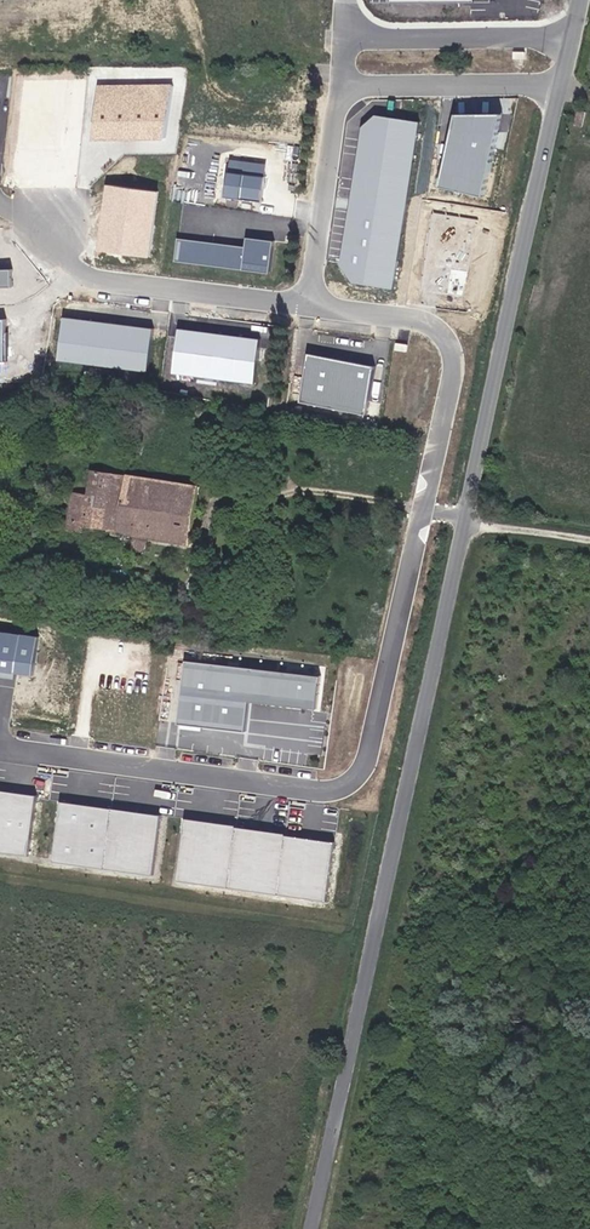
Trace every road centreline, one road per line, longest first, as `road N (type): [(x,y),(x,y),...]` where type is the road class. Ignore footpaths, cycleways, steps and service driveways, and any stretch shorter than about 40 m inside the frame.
road 1 (tertiary): [(578,0),(310,1228)]
road 2 (track): [(463,522),(589,541)]

